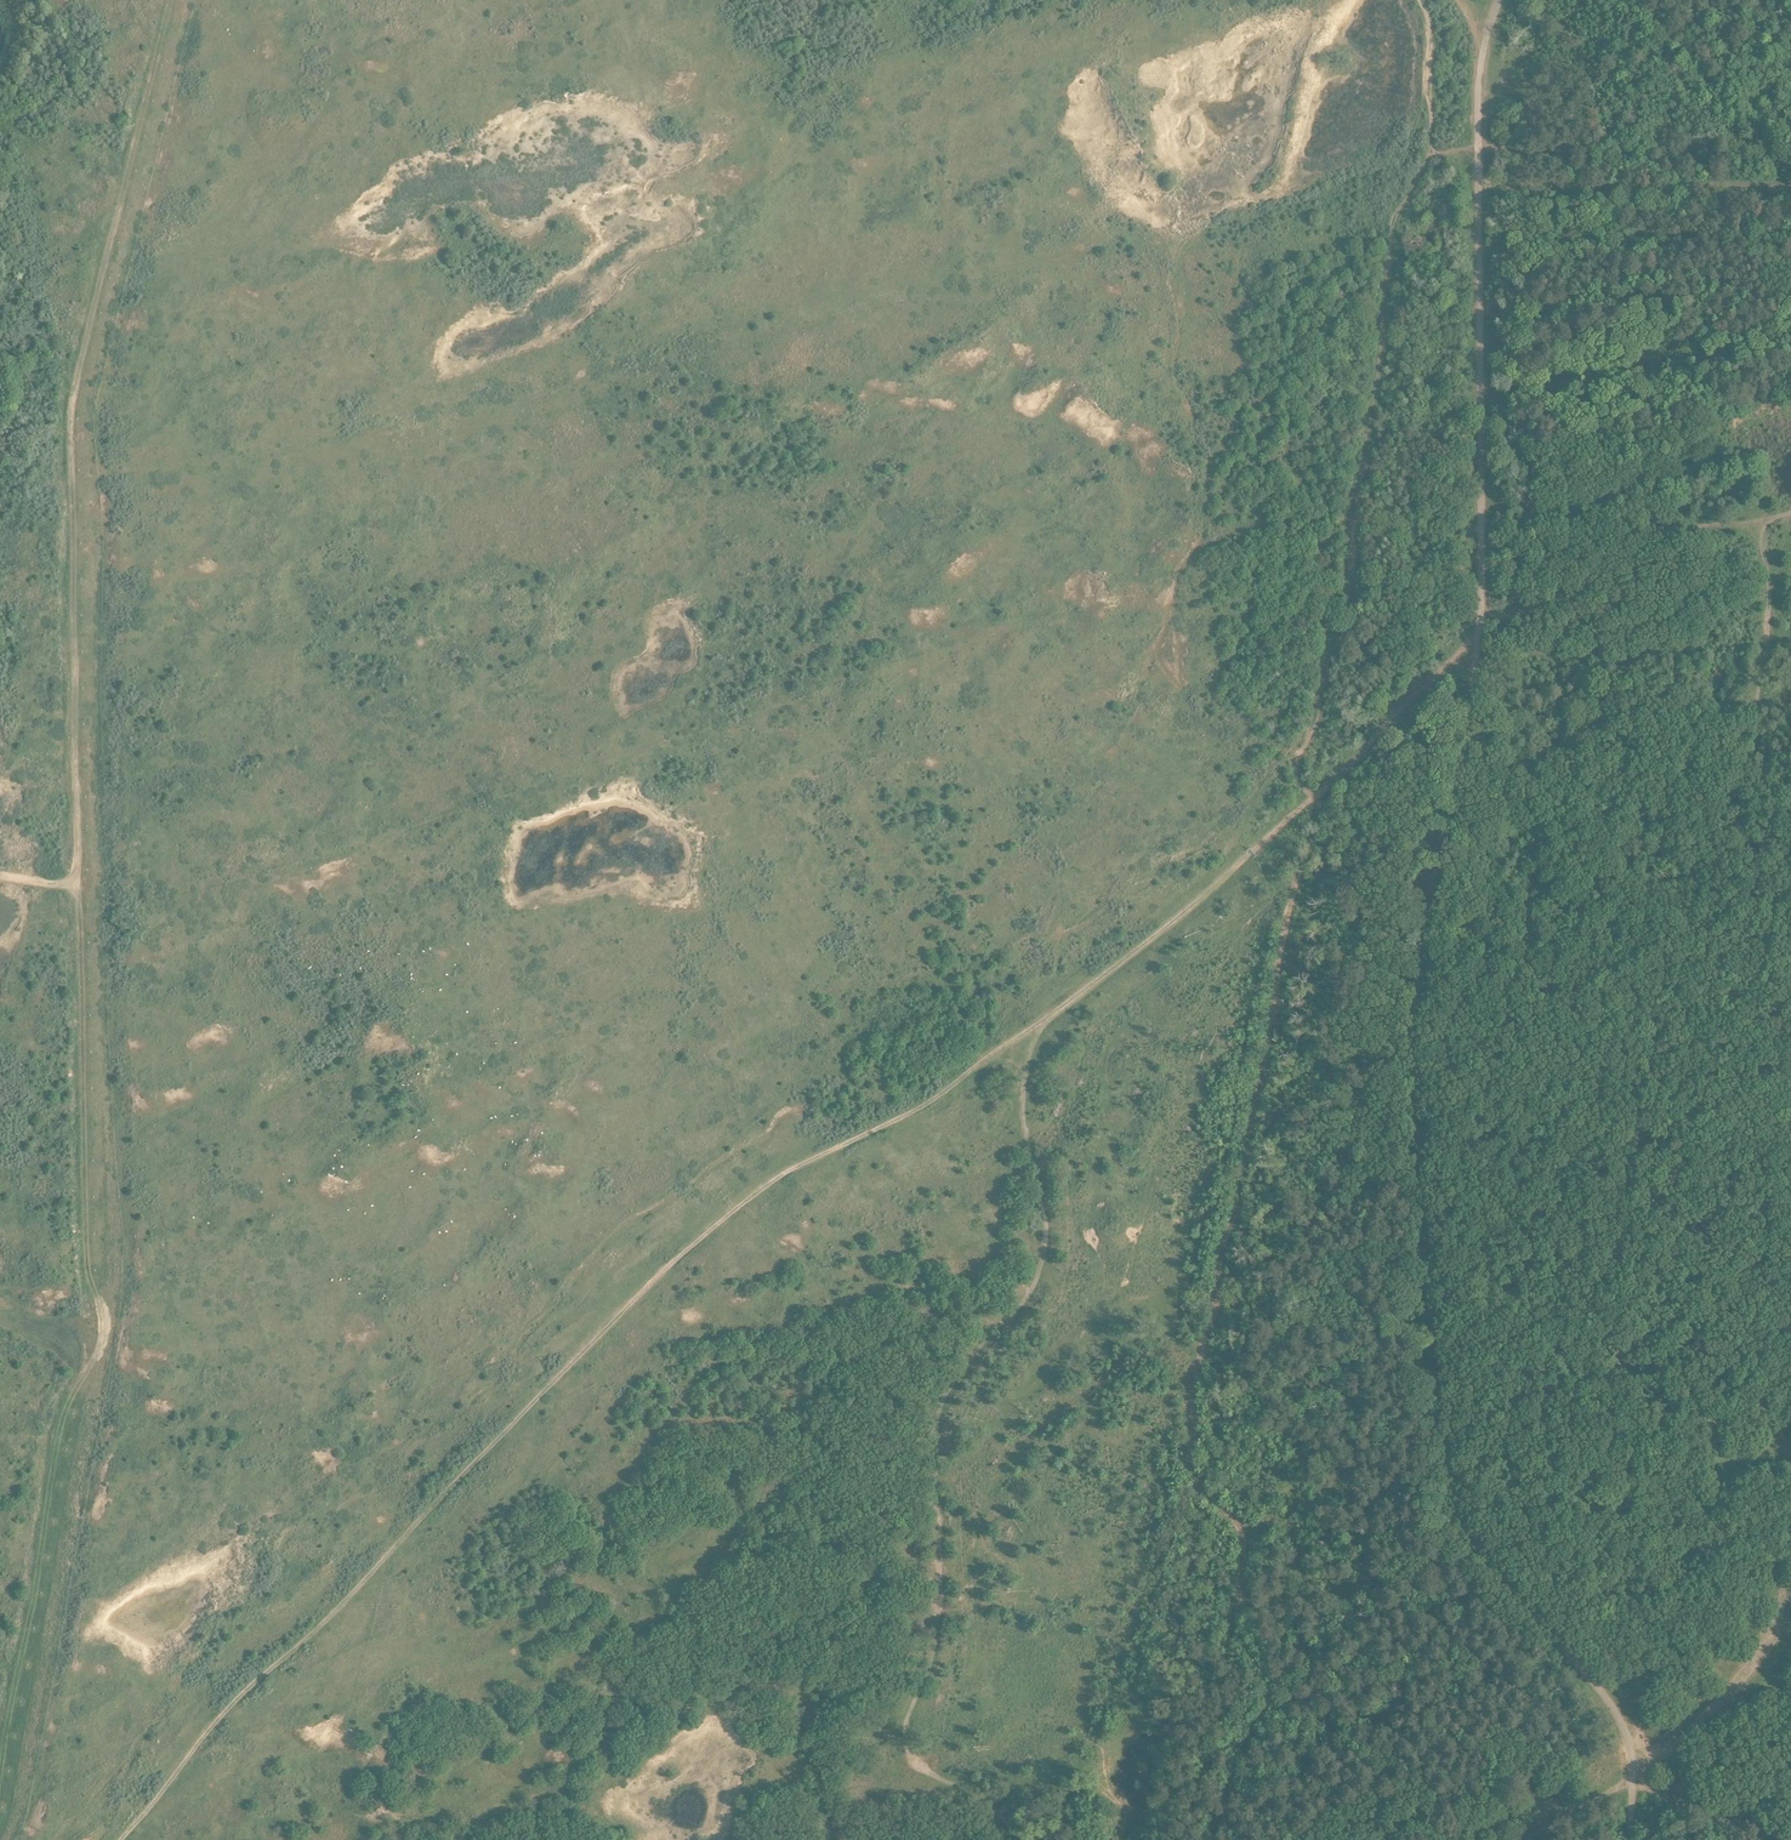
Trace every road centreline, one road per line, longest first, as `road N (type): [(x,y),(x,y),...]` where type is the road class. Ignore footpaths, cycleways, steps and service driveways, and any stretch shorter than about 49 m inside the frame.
road 1 (track): [(170,0),(73,396),(74,884),(0,872)]

